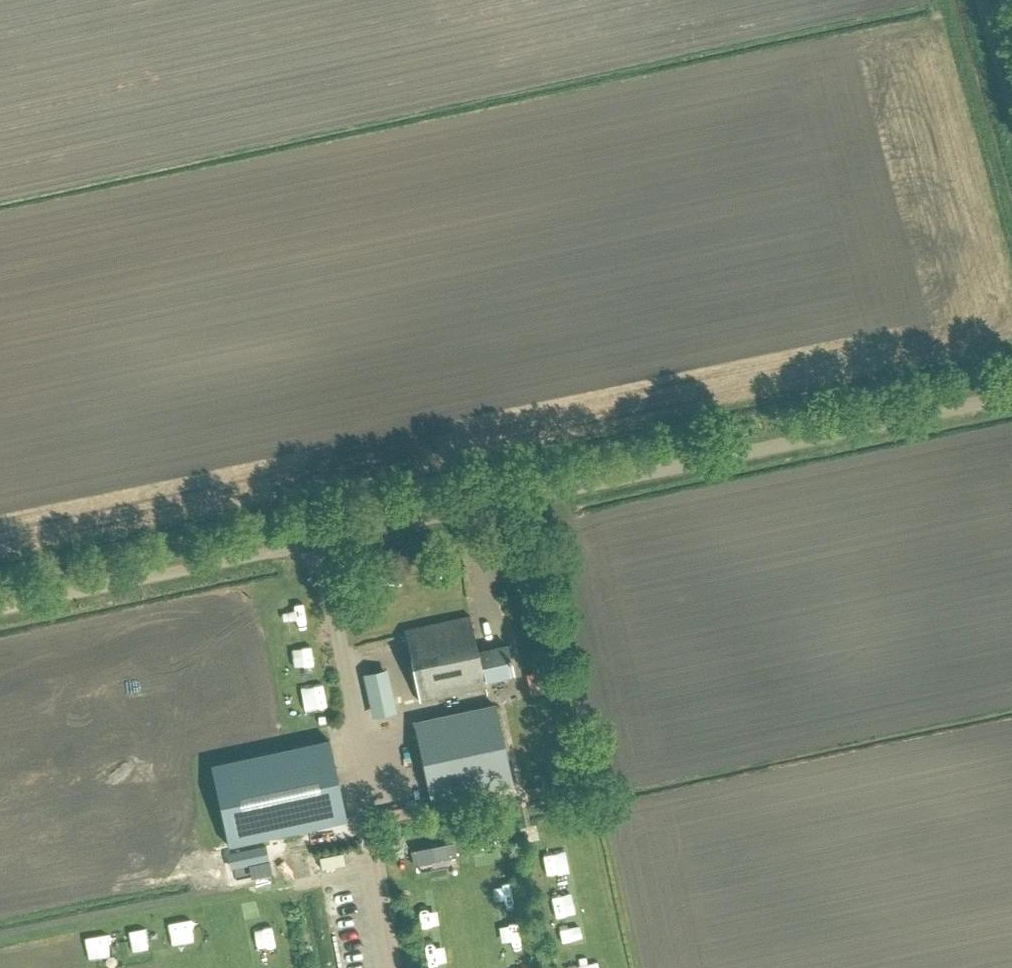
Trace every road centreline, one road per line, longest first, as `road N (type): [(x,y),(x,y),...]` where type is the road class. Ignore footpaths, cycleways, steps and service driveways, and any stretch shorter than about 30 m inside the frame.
road 1 (unclassified): [(0,608),(1011,397)]

